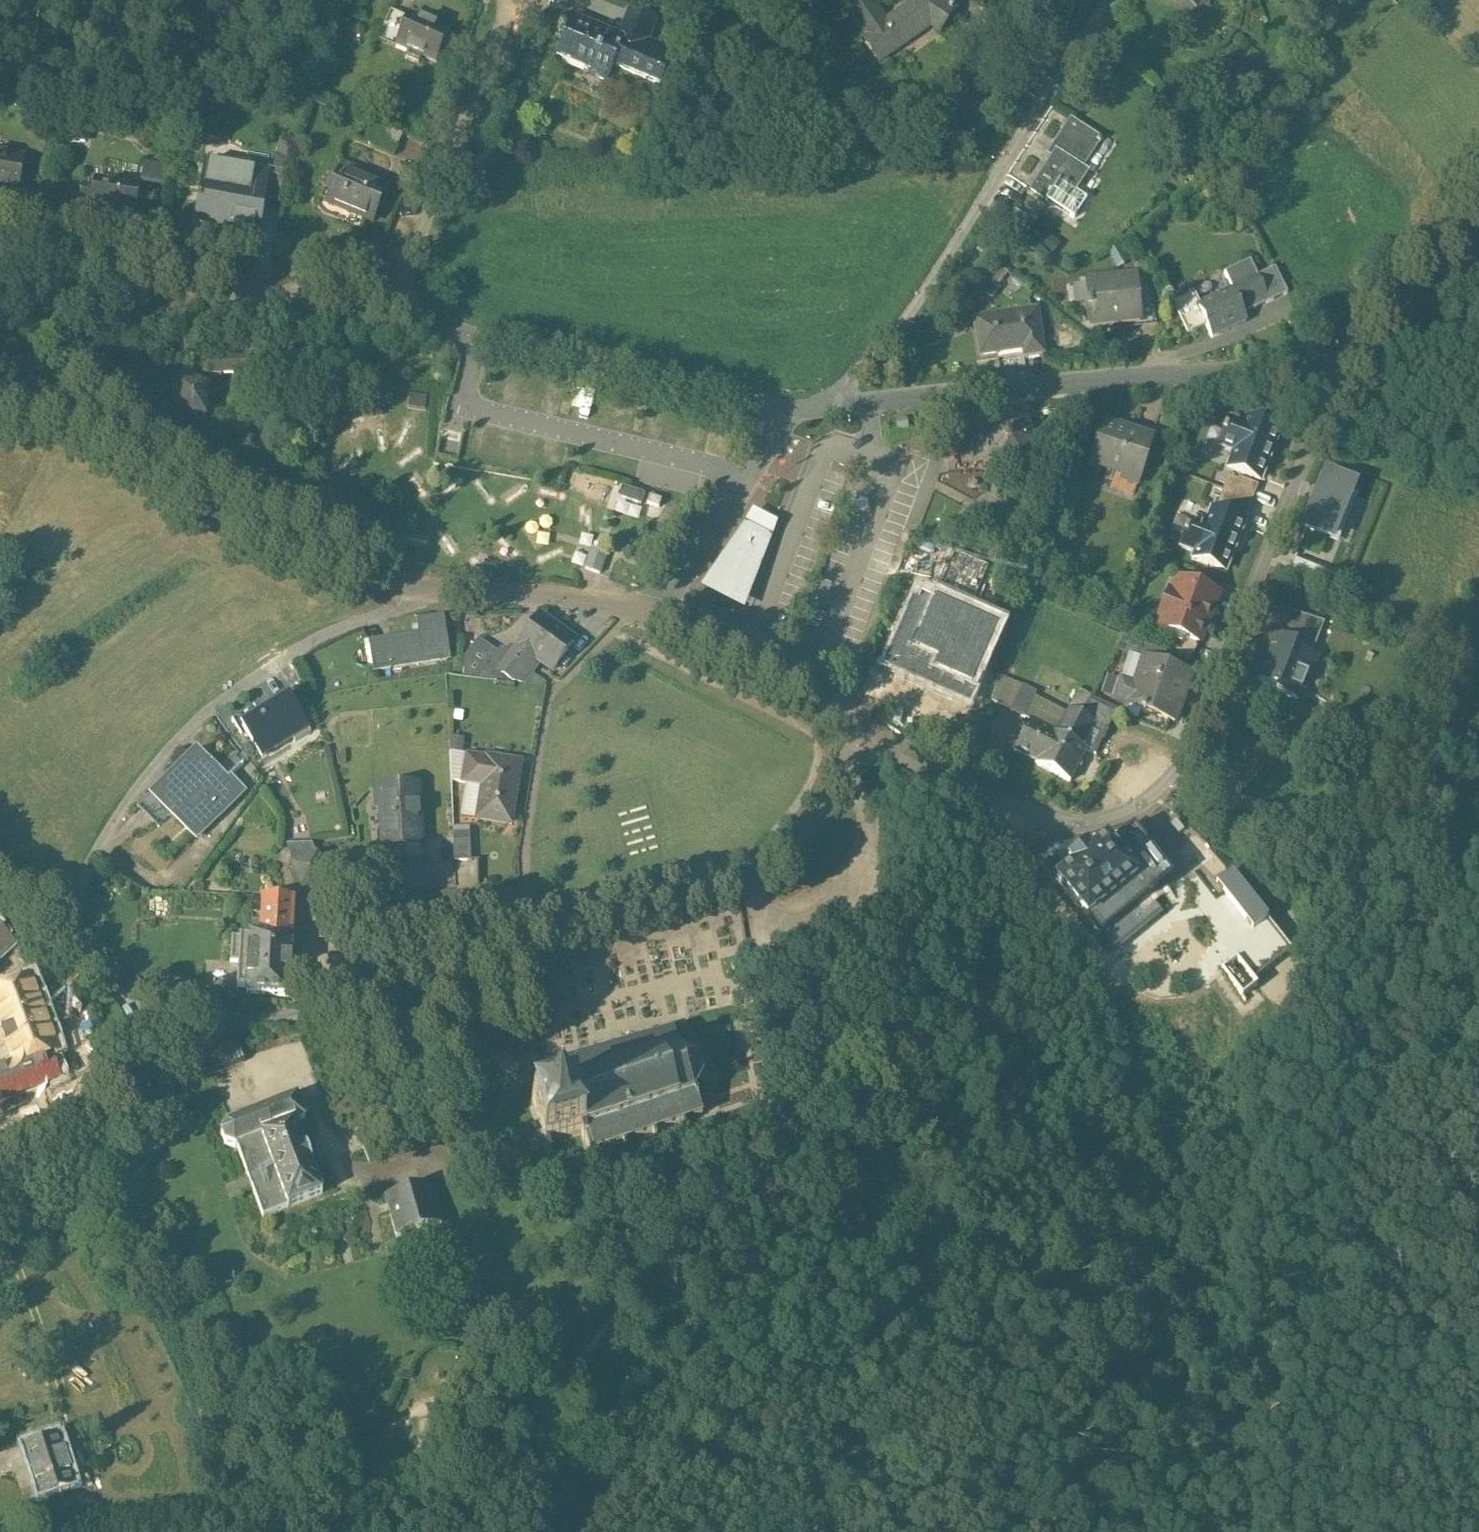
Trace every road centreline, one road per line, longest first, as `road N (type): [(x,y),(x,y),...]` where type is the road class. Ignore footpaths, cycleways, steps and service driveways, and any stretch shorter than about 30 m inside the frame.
road 1 (residential): [(840,805),(835,842),(804,901),(737,968),(311,1100),(136,1104)]
road 2 (residential): [(840,805),(1046,898),(1113,891),(1146,870),(1200,781),(1344,440)]
road 3 (residential): [(136,1104),(66,1017),(123,890),(219,788),(287,738),(428,679)]
road 4 (residential): [(818,499),(872,442),(1154,0)]
road 5 (residential): [(1344,440),(818,499)]
road 6 (residential): [(0,484),(61,486),(84,496),(292,634),(428,679)]
road 7 (residential): [(389,405),(514,88),(421,0)]
road 8 (track): [(237,1177),(297,1158),(324,1238),(421,1205),(448,1140),(508,1063),(517,1033)]
road 9 (residential): [(773,504),(389,405)]
road 10 (residential): [(389,405),(0,339)]
road 11 (residential): [(632,699),(773,504)]
road 12 (residential): [(632,699),(670,711),(840,805)]
road 13 (unclassified): [(1478,275),(1352,438)]
road 14 (residential): [(428,679),(561,684),(632,699)]
road 15 (residential): [(136,1104),(97,1167),(53,1198),(0,1219)]
road 16 (residential): [(1478,412),(1352,438)]

